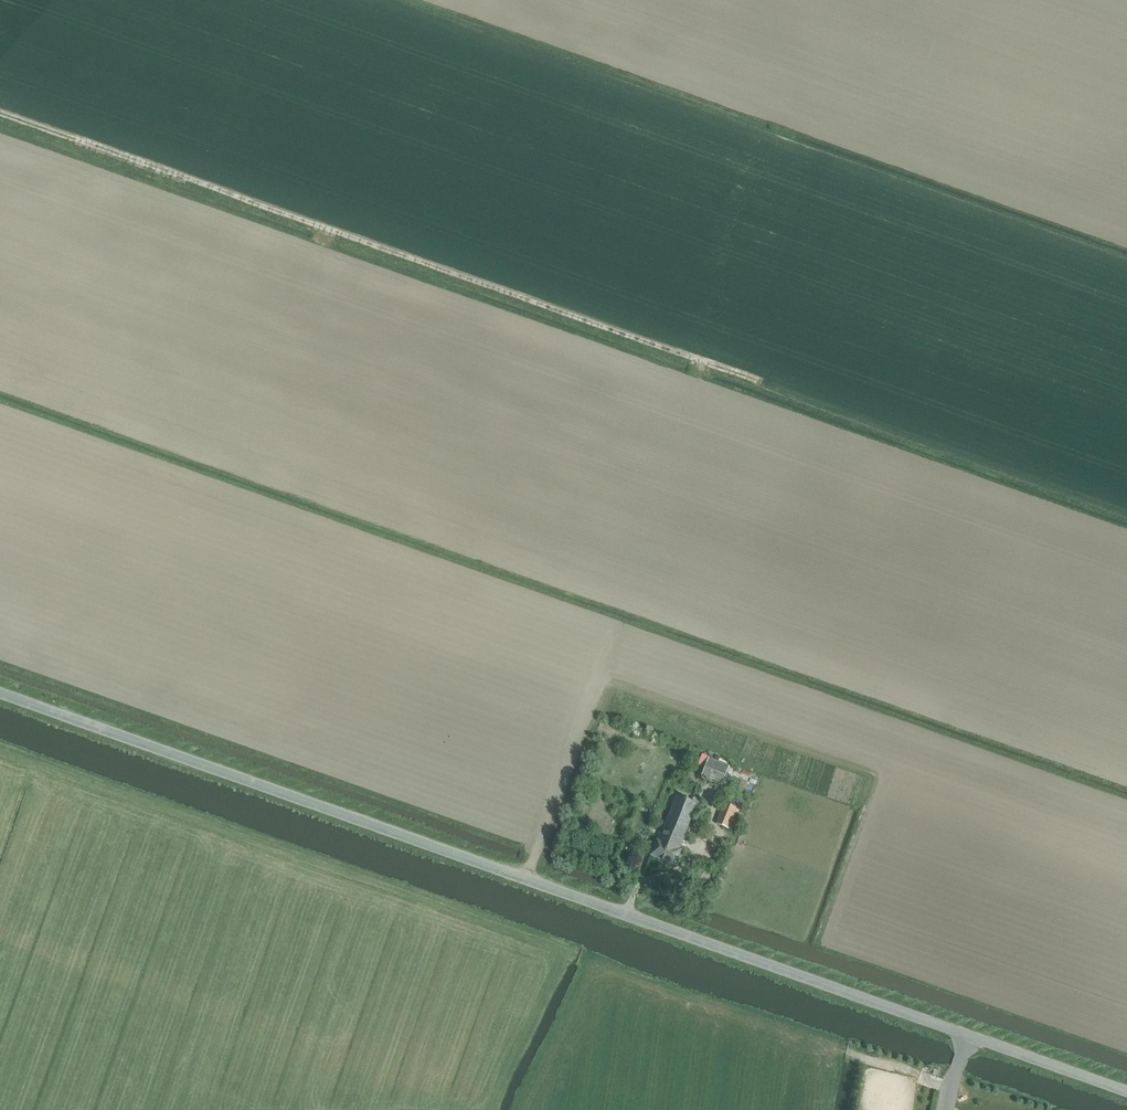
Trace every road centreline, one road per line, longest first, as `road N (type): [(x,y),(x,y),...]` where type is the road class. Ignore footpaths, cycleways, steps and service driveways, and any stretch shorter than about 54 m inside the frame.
road 1 (unclassified): [(1126,1093),(0,694)]

